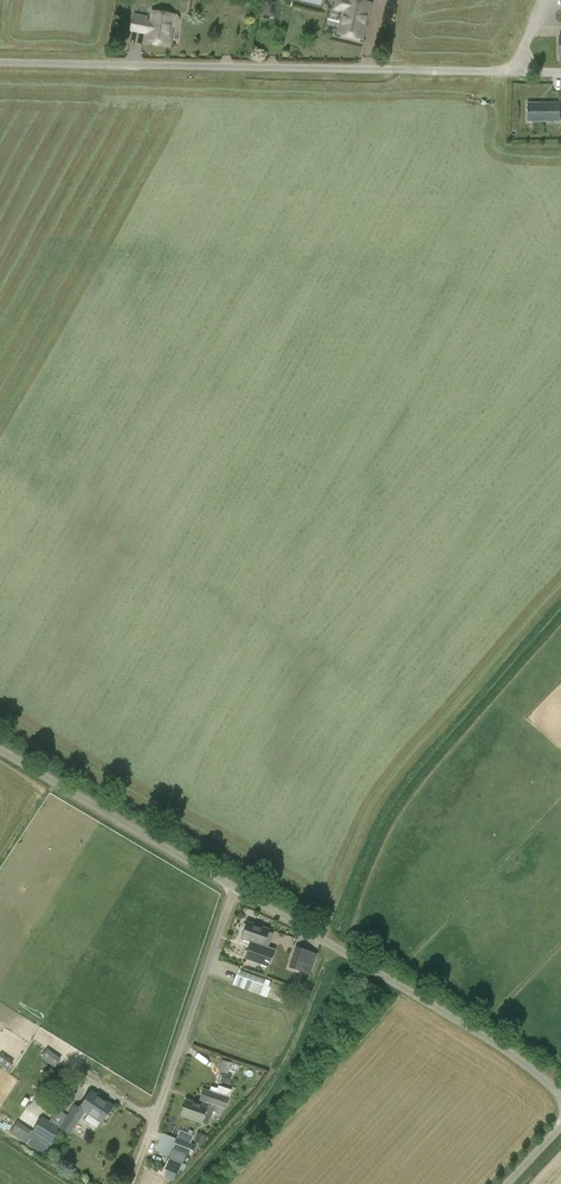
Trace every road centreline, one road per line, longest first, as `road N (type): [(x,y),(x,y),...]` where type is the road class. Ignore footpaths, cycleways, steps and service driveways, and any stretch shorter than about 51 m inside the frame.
road 1 (unclassified): [(0,62),(514,71)]
road 2 (unclassified): [(560,1094),(451,1016),(235,889)]
road 3 (unclassified): [(235,889),(0,749)]
road 4 (unclassified): [(151,1130),(235,889)]

